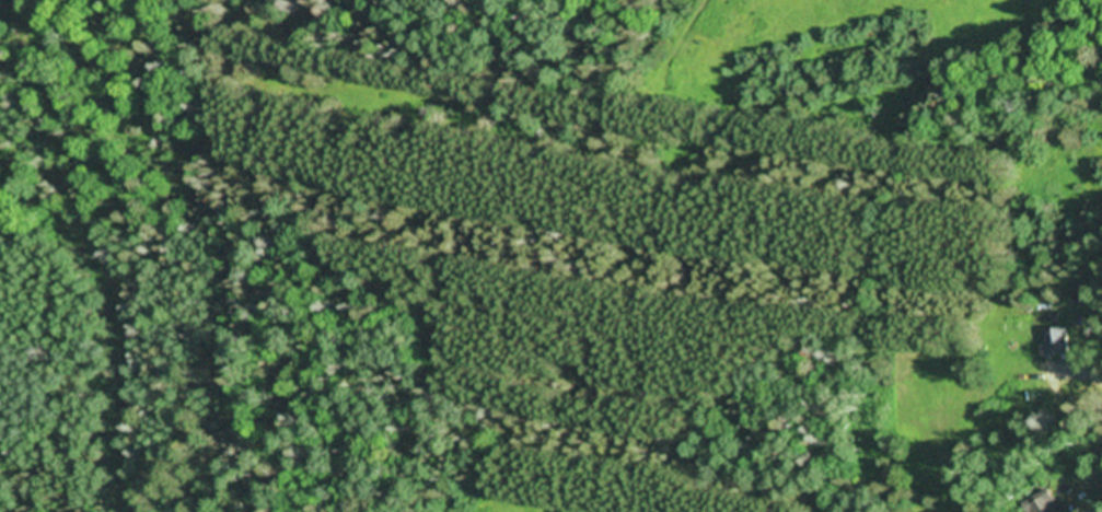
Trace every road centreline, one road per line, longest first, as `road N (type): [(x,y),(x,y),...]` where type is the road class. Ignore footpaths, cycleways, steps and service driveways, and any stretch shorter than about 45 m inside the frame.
road 1 (track): [(949,511),(1101,400)]

